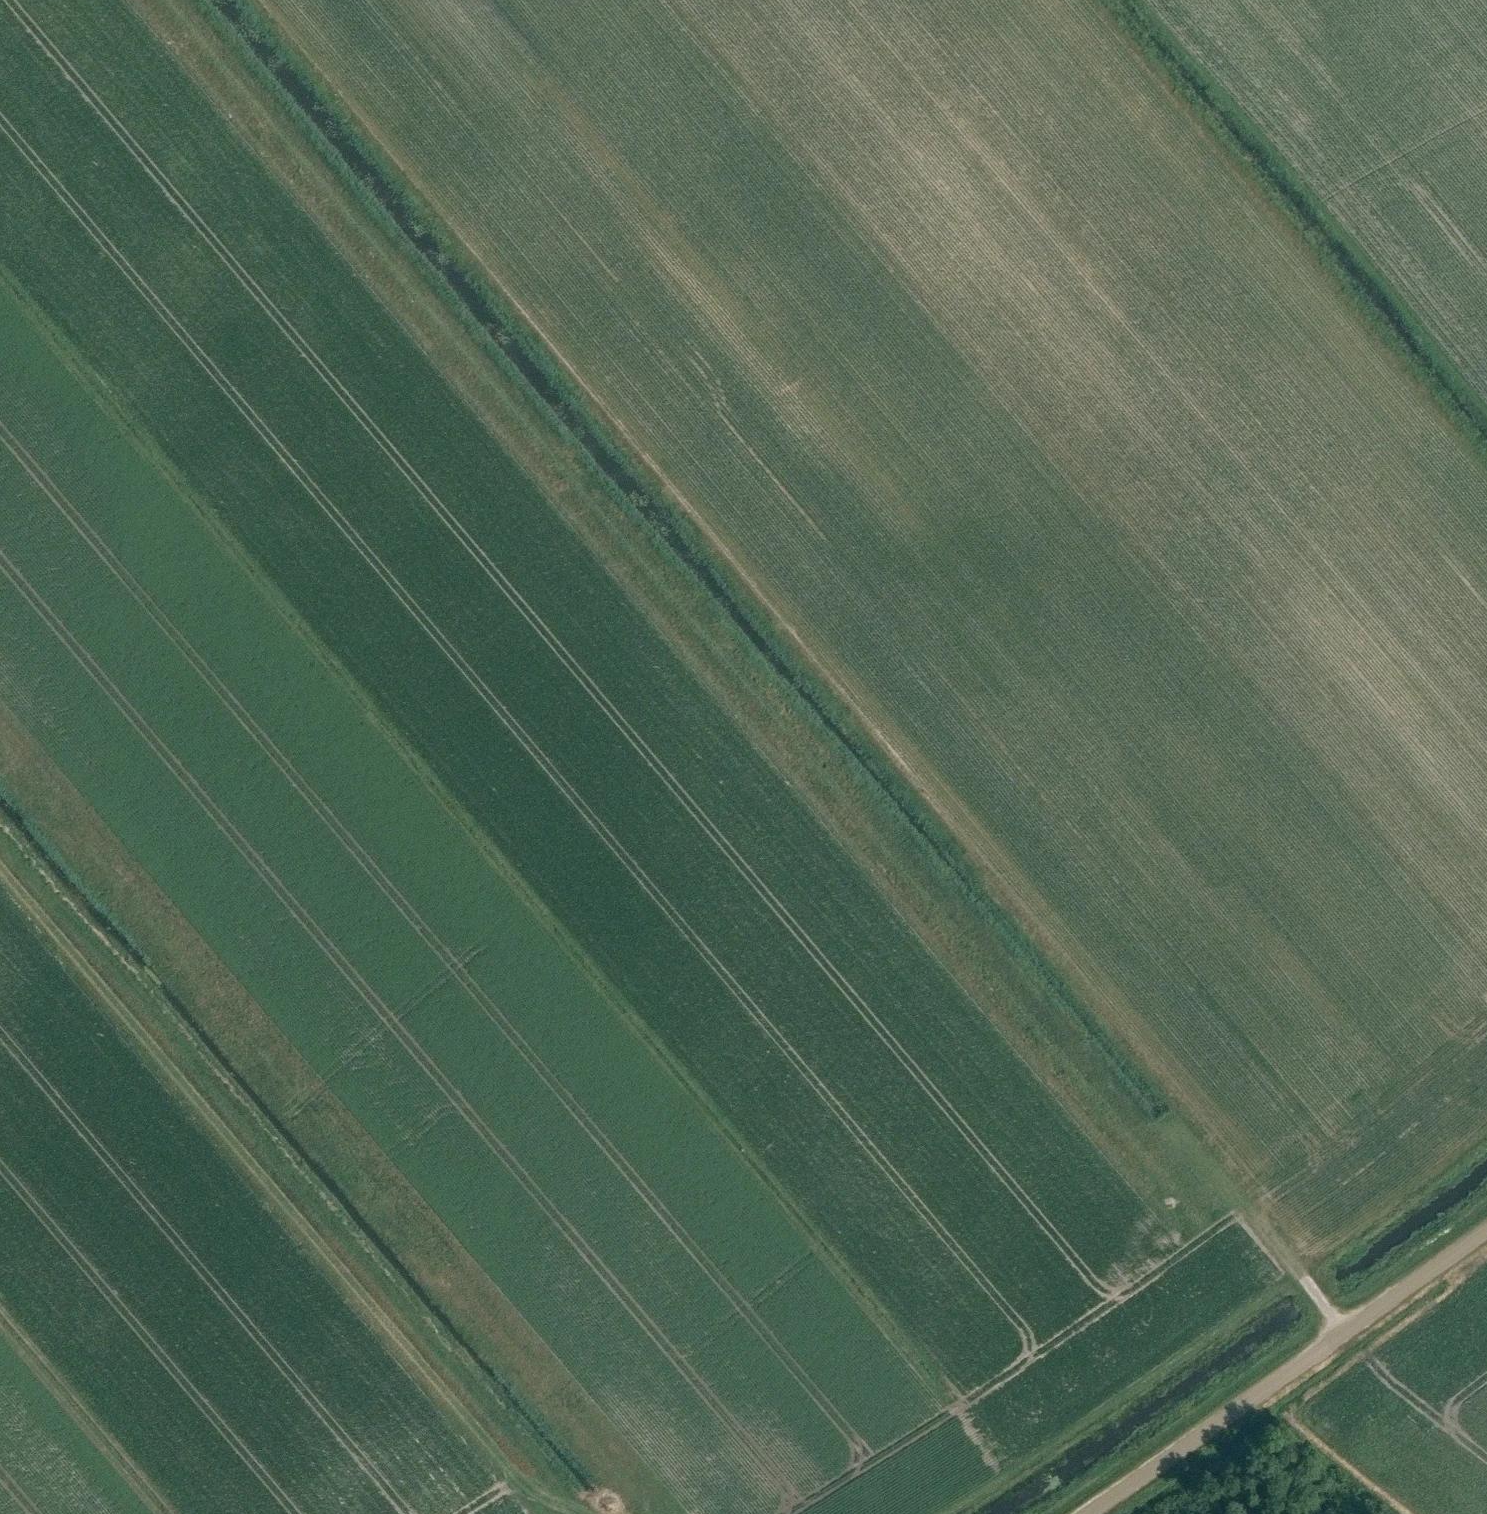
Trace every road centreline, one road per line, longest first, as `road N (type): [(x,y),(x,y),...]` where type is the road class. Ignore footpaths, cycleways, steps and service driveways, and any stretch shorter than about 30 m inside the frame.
road 1 (unclassified): [(1078,1513),(1486,1227)]

